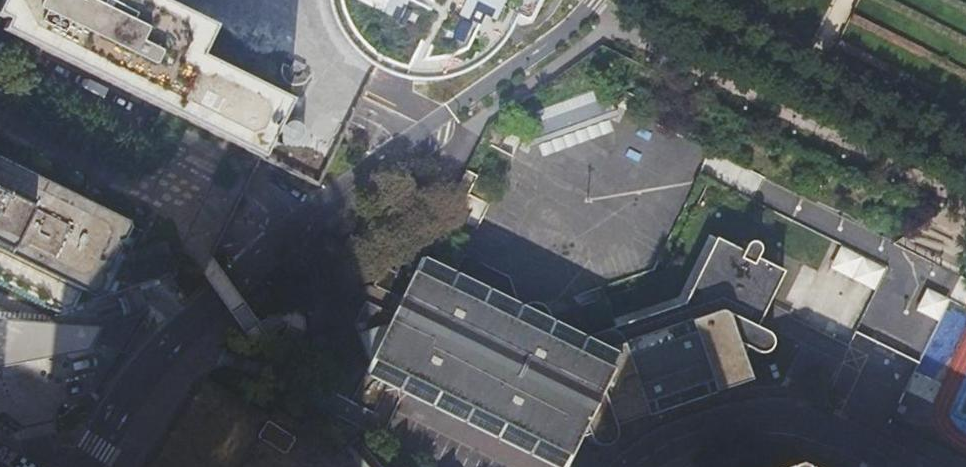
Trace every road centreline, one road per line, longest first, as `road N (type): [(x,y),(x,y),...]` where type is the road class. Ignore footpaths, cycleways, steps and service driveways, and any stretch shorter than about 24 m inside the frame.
road 1 (residential): [(596,0),(583,20),(466,101),(428,140),(217,292),(187,323),(95,466)]
road 2 (residential): [(650,466),(696,429),(760,417),(805,425),(894,466)]

